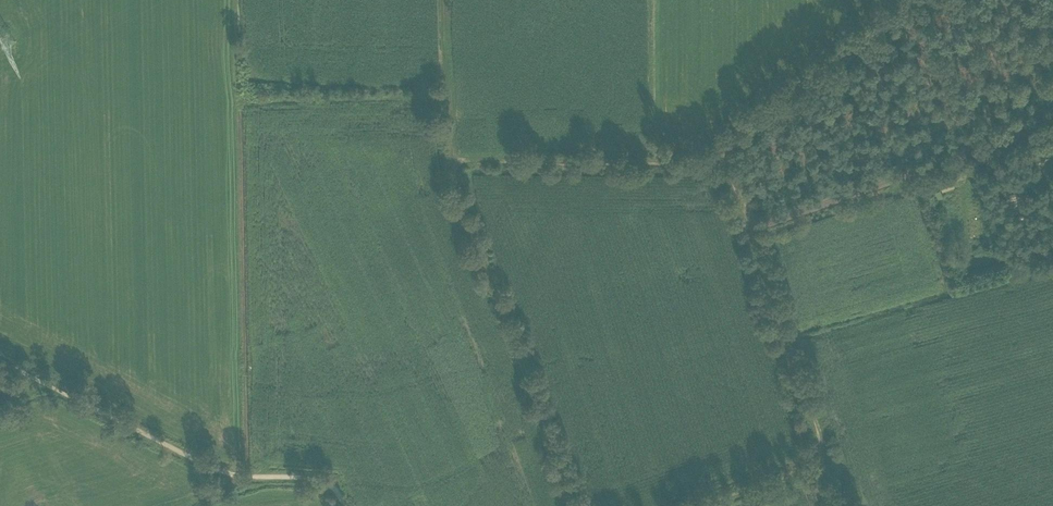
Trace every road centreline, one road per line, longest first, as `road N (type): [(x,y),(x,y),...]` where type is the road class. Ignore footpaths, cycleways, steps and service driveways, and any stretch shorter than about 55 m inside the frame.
road 1 (track): [(572,505),(447,164)]
road 2 (track): [(918,0),(716,157),(749,229)]
road 3 (track): [(749,229),(1052,128)]
road 4 (track): [(716,157),(447,164)]
road 5 (track): [(749,229),(827,465)]
road 6 (track): [(447,164),(443,0)]
road 7 (track): [(827,465),(704,505)]
road 8 (track): [(344,505),(322,480),(233,471)]

